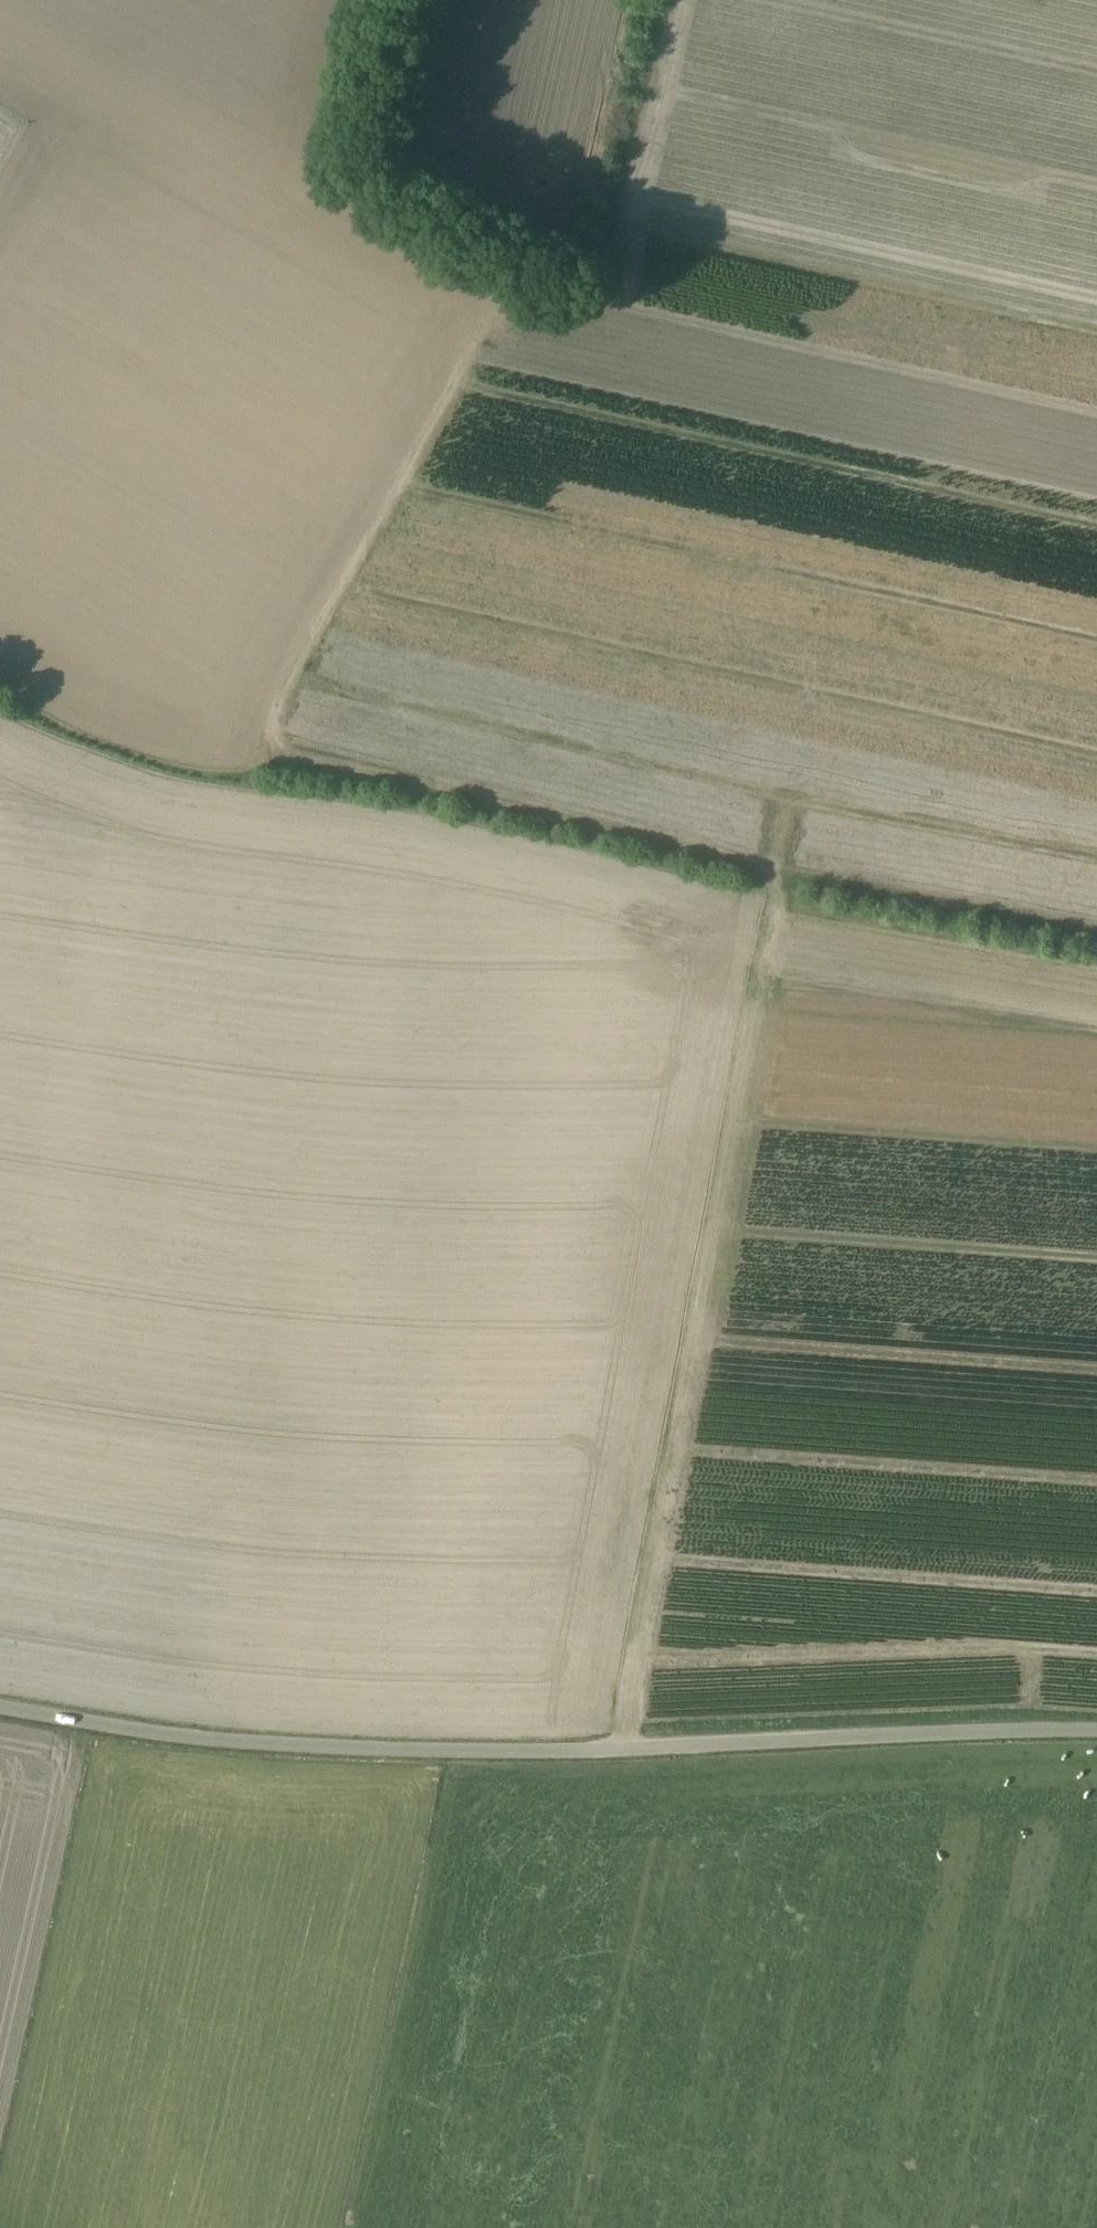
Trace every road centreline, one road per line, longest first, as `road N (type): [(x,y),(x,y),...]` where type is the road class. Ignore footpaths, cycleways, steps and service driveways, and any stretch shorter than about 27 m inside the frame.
road 1 (unclassified): [(0,1712),(184,1736),(490,1755),(1096,1730)]
road 2 (track): [(623,210),(670,0)]

